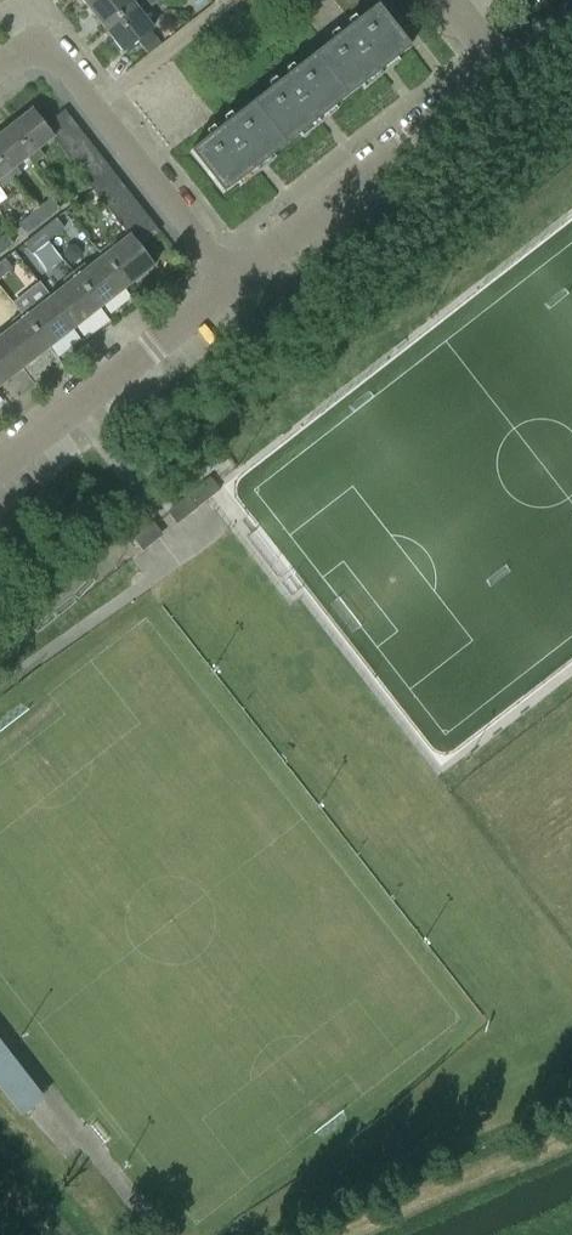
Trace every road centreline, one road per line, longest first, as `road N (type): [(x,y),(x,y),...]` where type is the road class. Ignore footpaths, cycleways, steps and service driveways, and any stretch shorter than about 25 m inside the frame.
road 1 (residential): [(231,279),(499,73)]
road 2 (residential): [(231,279),(56,56),(38,47)]
road 3 (residential): [(0,468),(231,279)]

